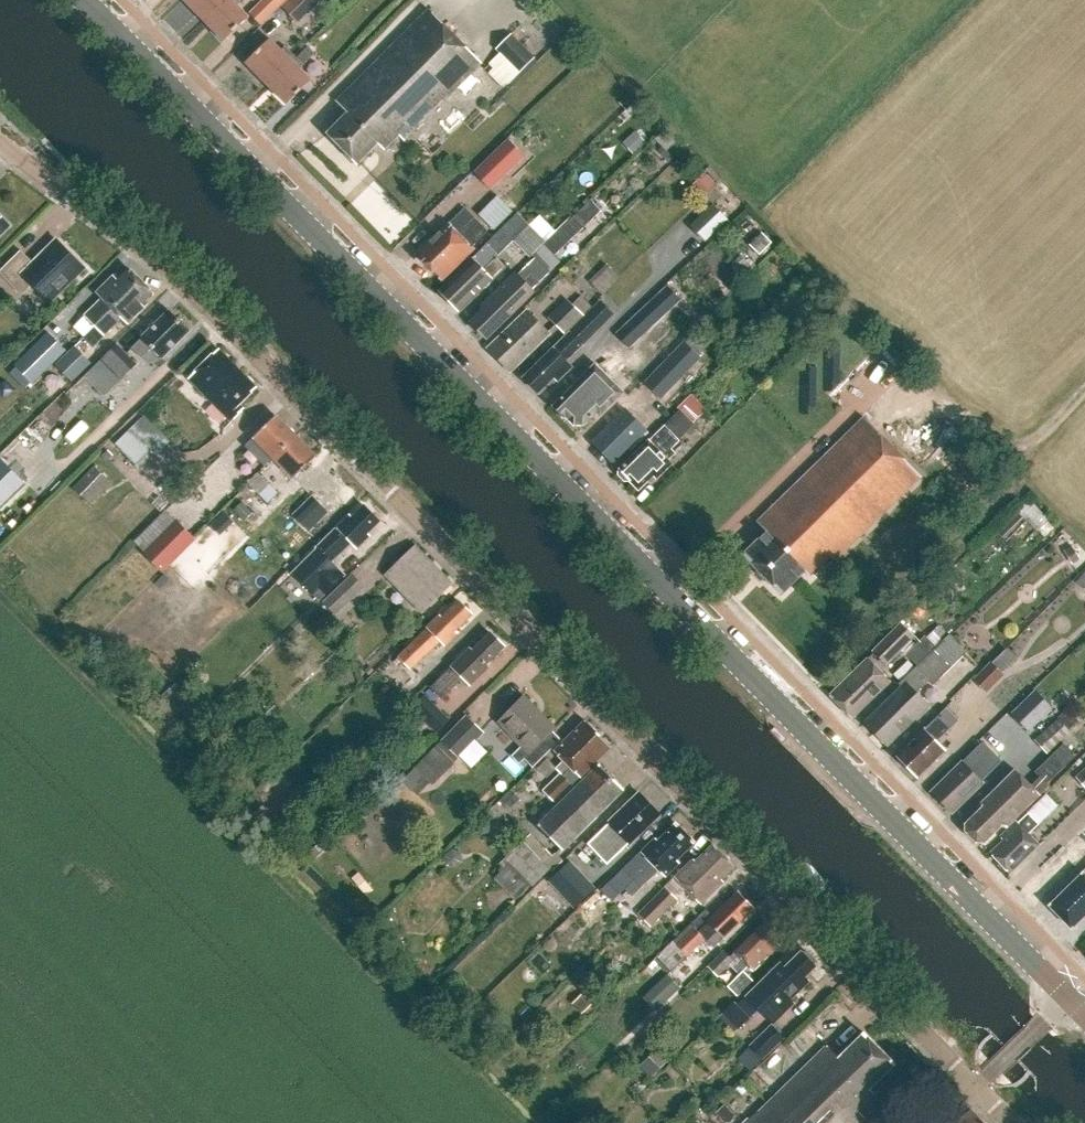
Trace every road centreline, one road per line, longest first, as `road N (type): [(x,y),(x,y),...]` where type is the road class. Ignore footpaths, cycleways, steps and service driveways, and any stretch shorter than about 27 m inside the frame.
road 1 (secondary): [(1068,997),(83,0)]
road 2 (residential): [(976,1086),(172,272),(0,142)]
road 3 (unclassified): [(976,1086),(1068,997)]

